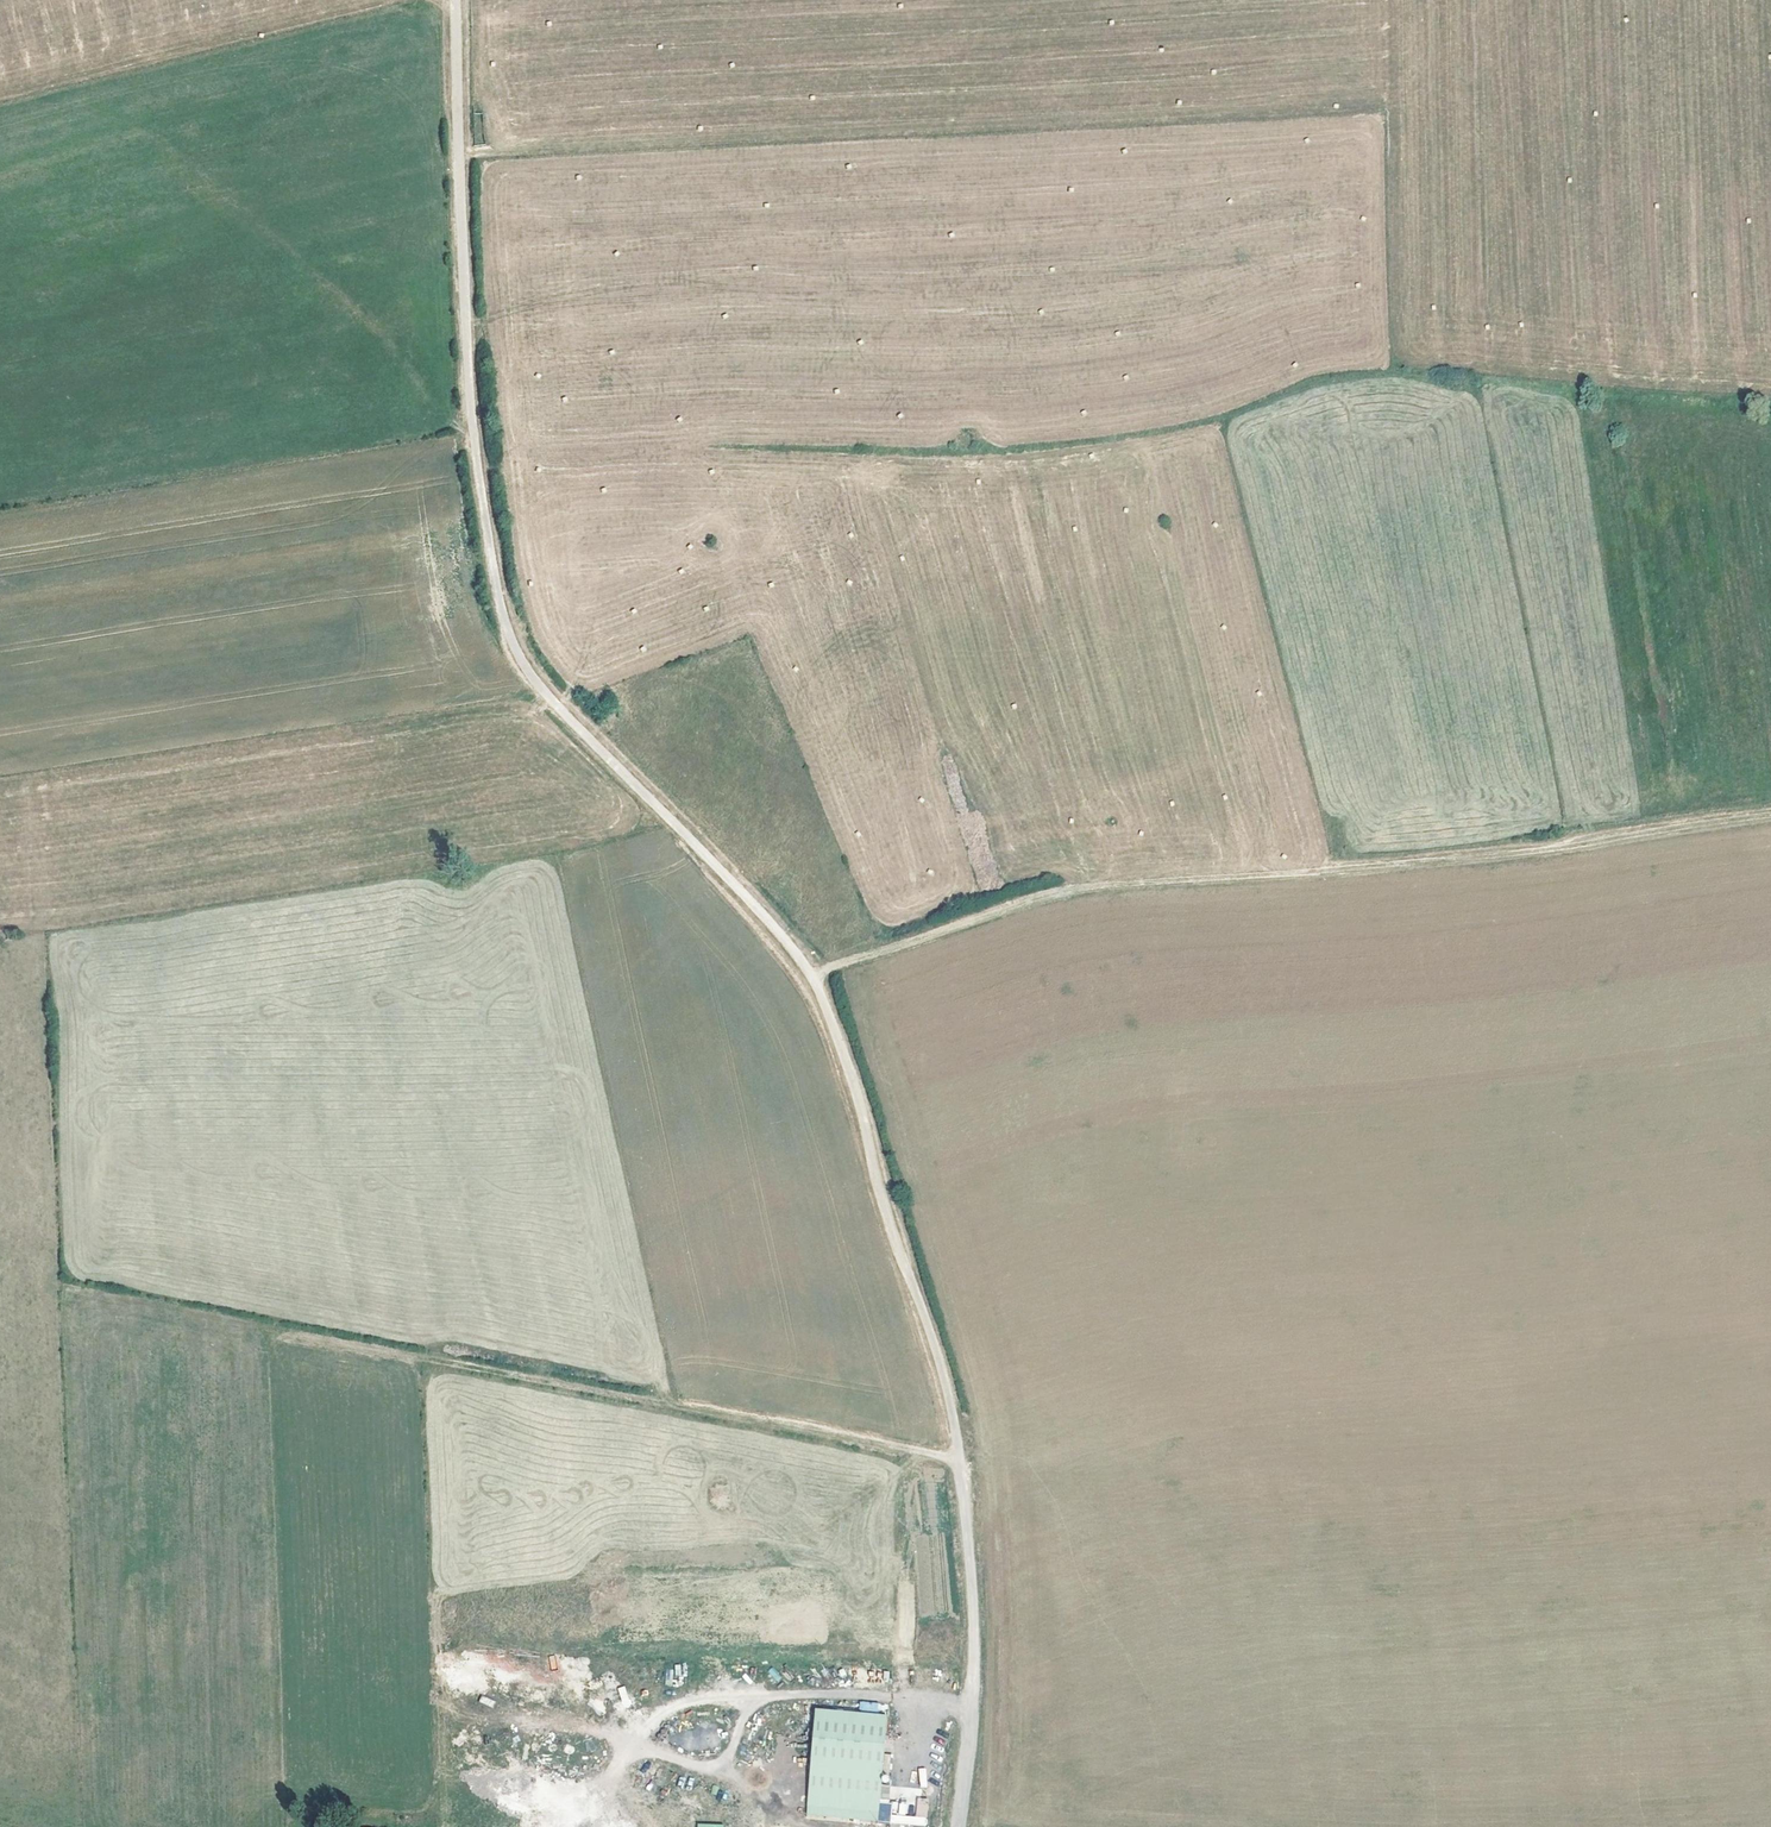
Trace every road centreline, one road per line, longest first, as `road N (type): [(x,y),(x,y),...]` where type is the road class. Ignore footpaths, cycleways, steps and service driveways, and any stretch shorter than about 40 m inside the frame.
road 1 (track): [(971,1695),(972,1581),(937,1352),(813,976),(539,684),(503,618),(474,445),(455,0)]
road 2 (track): [(813,976),(1100,884),(1484,855),(1770,815)]
road 3 (residential): [(971,1695),(959,1826)]

